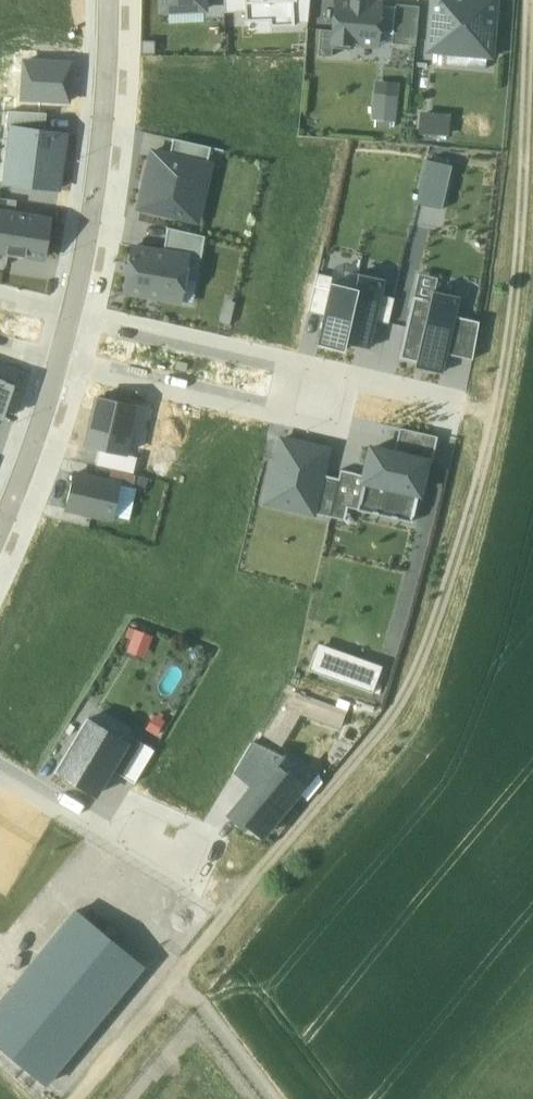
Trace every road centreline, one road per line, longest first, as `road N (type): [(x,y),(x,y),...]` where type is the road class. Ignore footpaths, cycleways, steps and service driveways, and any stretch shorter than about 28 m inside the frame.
road 1 (residential): [(59,363),(316,419),(335,419),(343,405),(337,376),(73,314)]
road 2 (residential): [(107,0),(91,217),(73,314)]
road 3 (residential): [(0,767),(163,862)]
road 4 (residential): [(59,363),(0,528)]

